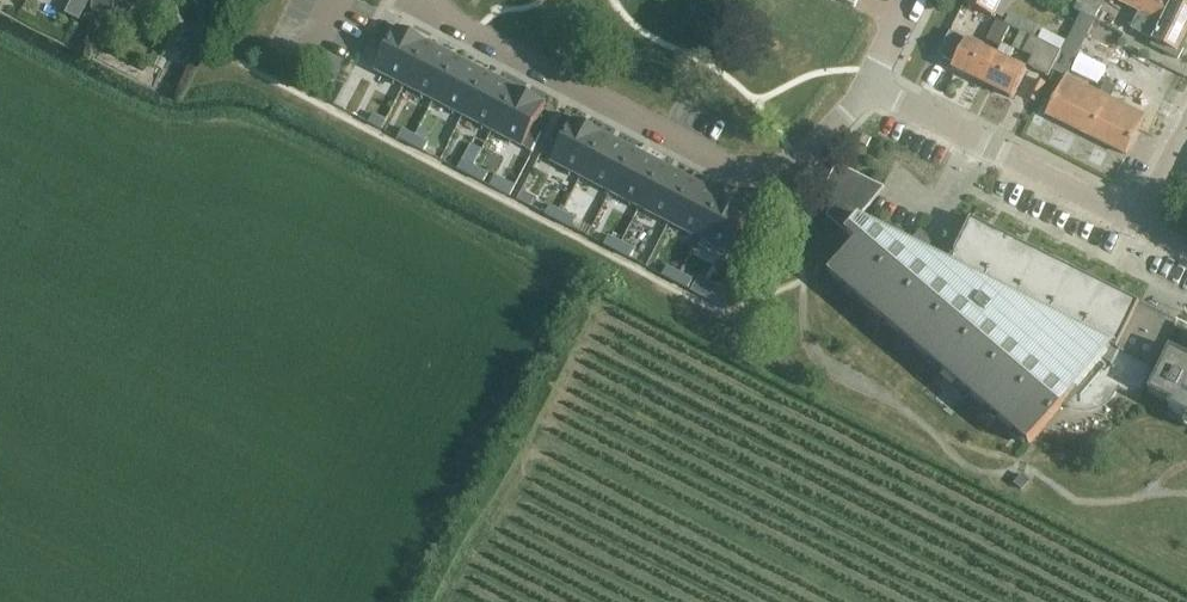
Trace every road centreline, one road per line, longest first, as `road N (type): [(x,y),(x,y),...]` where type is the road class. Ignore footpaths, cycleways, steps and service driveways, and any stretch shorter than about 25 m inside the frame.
road 1 (residential): [(868,87),(813,149),(784,170),(759,171),(619,114),(434,19),(420,0)]
road 2 (residential): [(1149,228),(972,142)]
road 3 (residential): [(972,142),(933,228),(881,203)]

